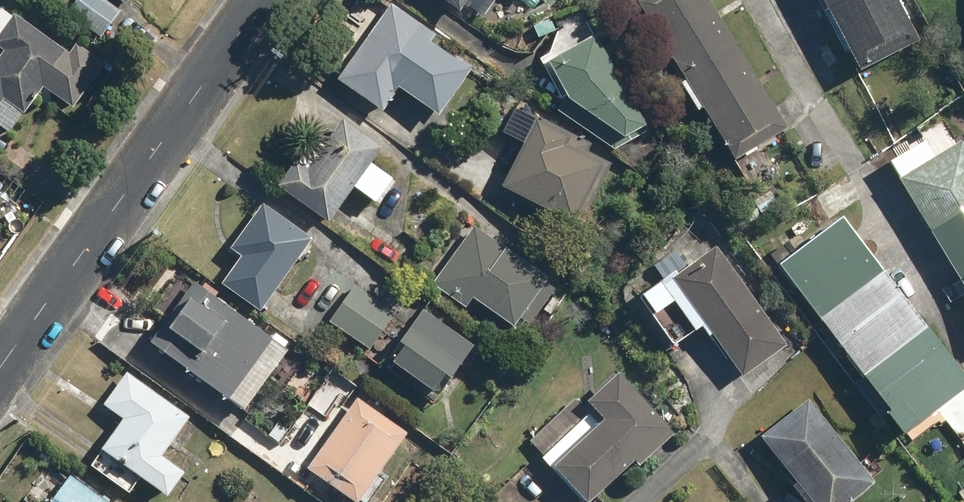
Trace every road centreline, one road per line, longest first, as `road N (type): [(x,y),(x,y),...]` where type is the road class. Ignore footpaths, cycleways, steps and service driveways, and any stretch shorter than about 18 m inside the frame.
road 1 (residential): [(0,370),(264,0)]

